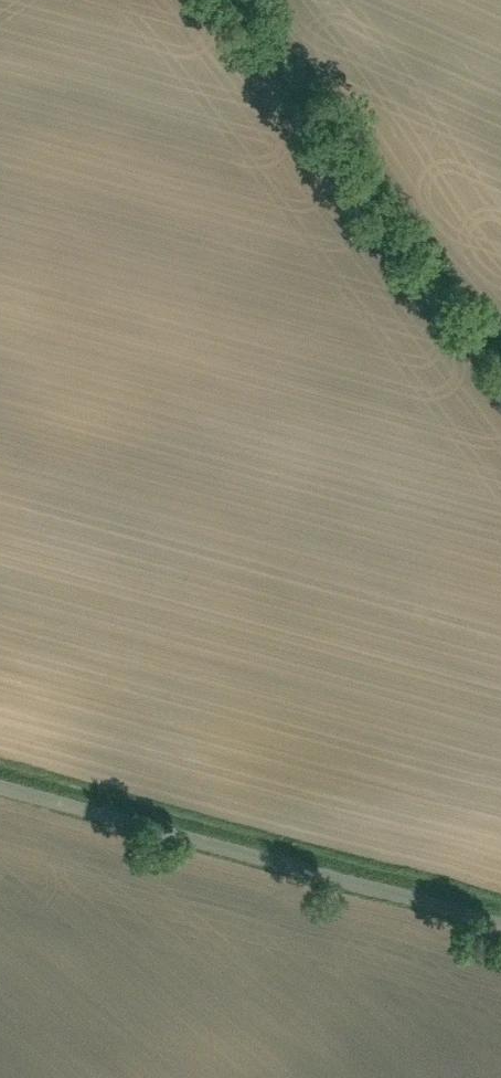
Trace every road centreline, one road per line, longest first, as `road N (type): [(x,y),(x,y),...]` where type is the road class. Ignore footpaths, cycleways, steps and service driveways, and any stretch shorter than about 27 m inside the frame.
road 1 (unclassified): [(0,773),(500,910)]

